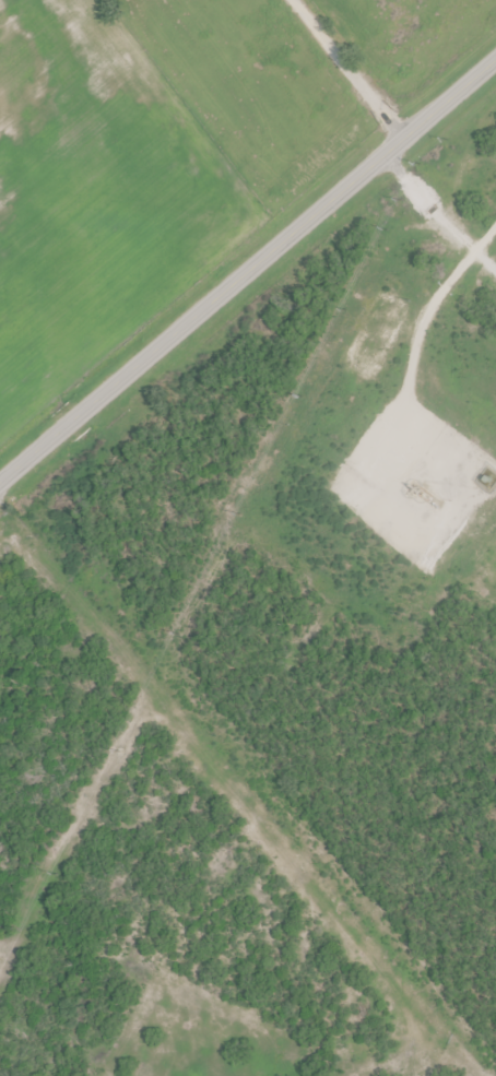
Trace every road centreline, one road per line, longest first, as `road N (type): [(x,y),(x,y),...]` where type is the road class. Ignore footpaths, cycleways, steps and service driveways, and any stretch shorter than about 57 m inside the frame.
road 1 (tertiary): [(0,485),(495,55)]
road 2 (residential): [(495,231),(402,134),(293,0)]

